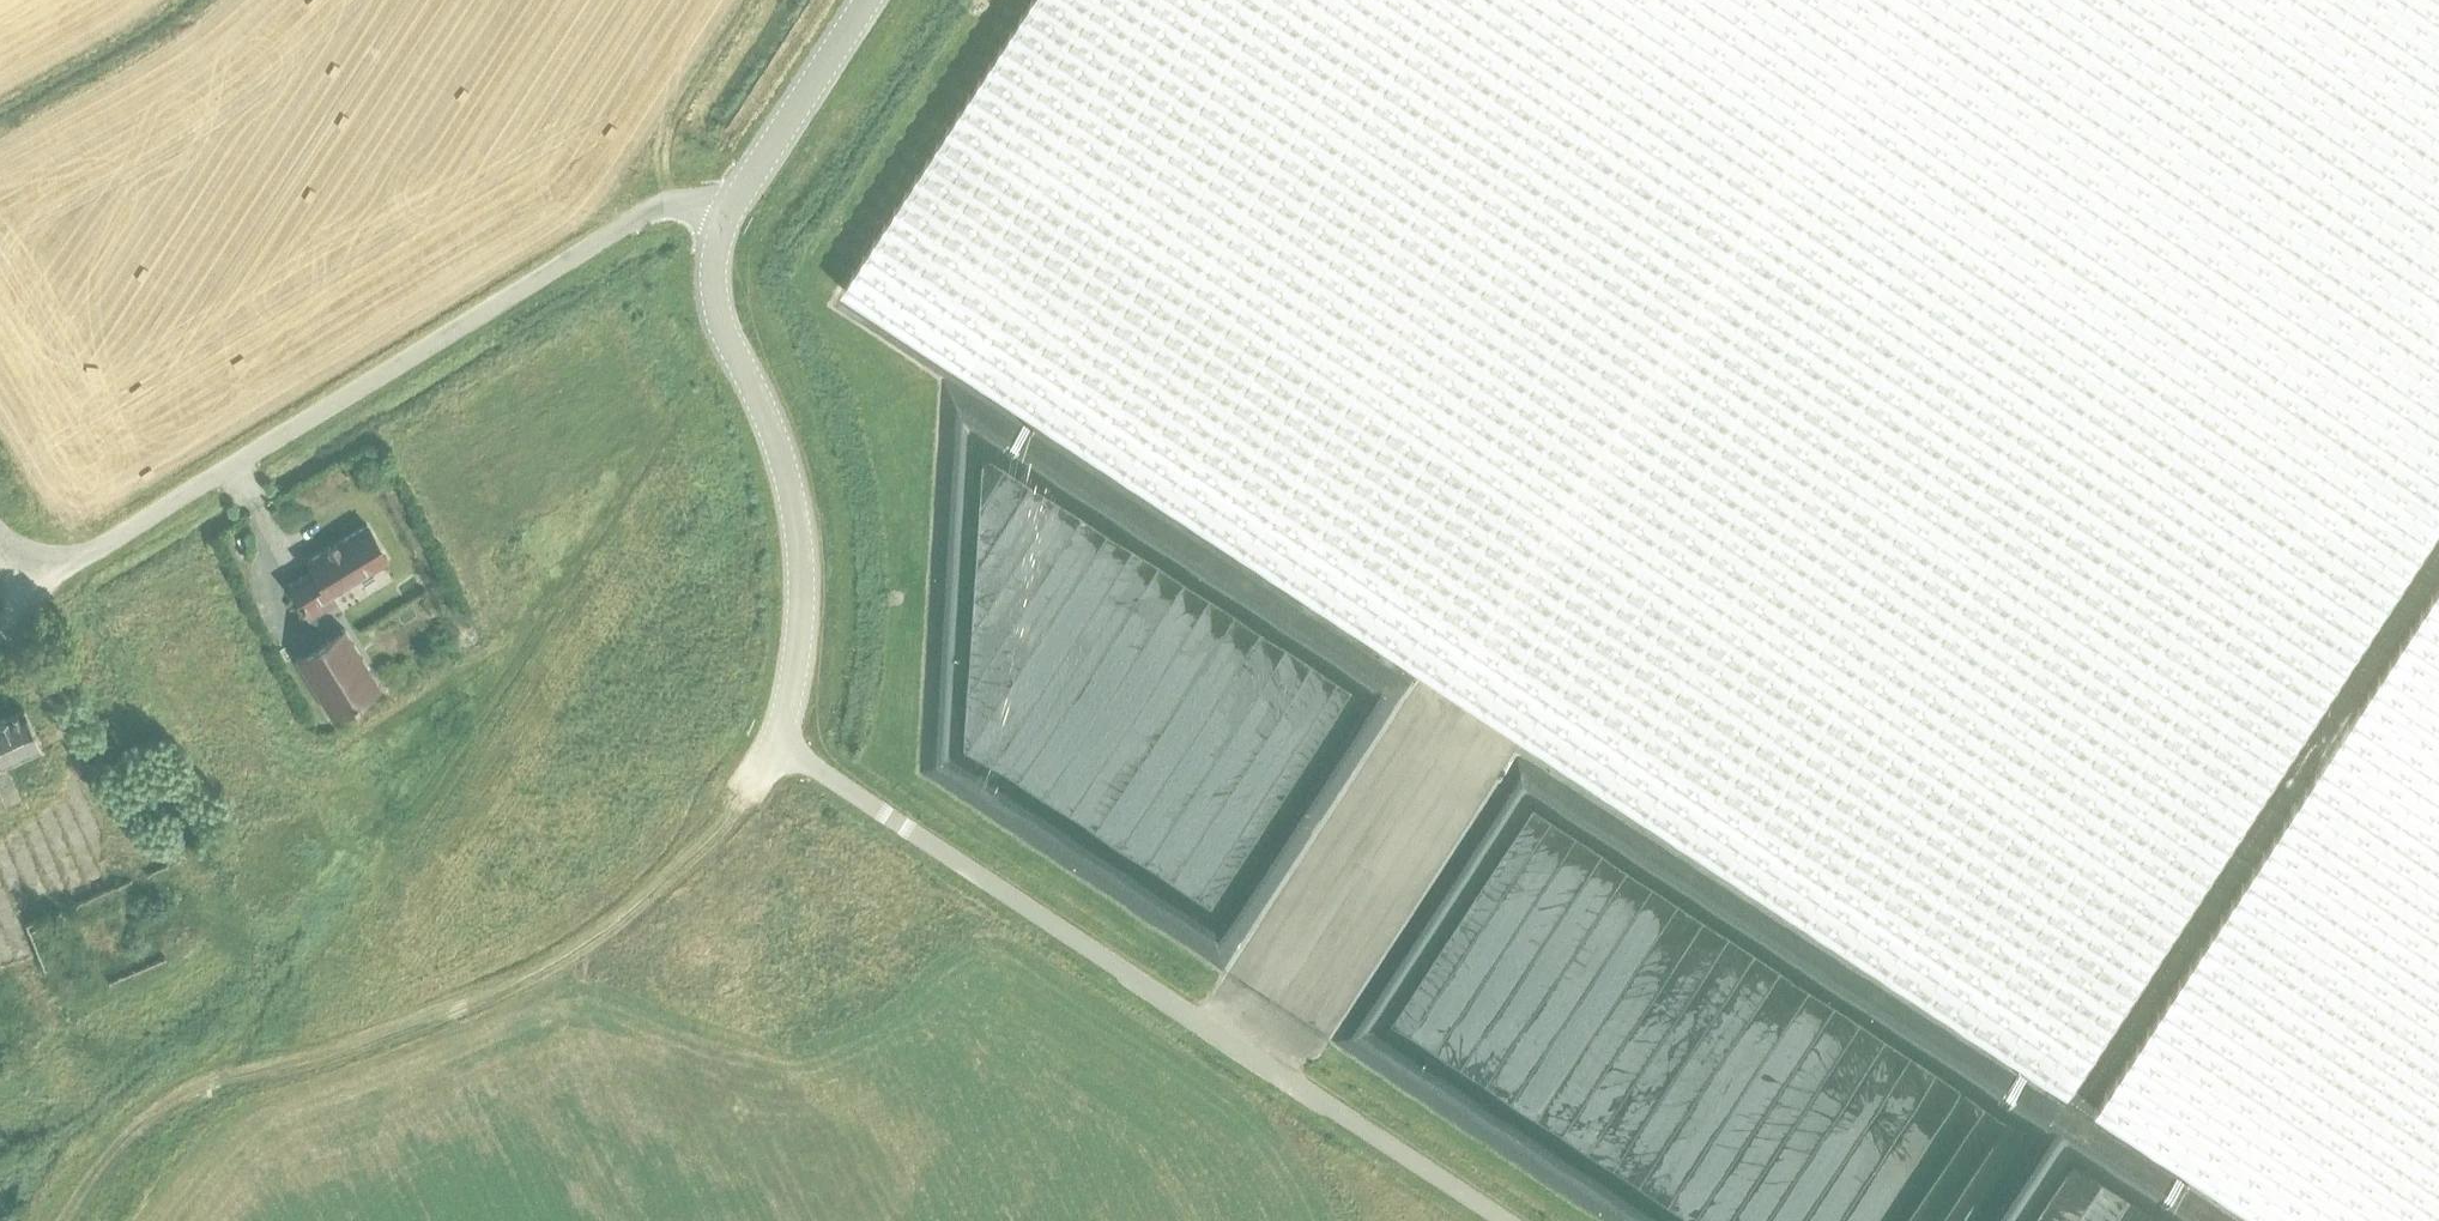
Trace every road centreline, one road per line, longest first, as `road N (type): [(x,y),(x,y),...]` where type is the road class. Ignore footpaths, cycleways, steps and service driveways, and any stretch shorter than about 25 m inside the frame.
road 1 (unclassified): [(1509,1220),(814,768),(790,744)]
road 2 (track): [(750,790),(679,870),(508,987),(211,1077),(150,1110),(97,1160),(57,1220)]
road 3 (unclassified): [(70,568),(637,218),(678,204),(728,212)]
road 4 (unclassified): [(790,744),(787,716),(802,648),(798,527),(764,406),(726,332),(713,283),(715,243),(728,212)]
road 5 (unclassified): [(728,212),(869,0)]

